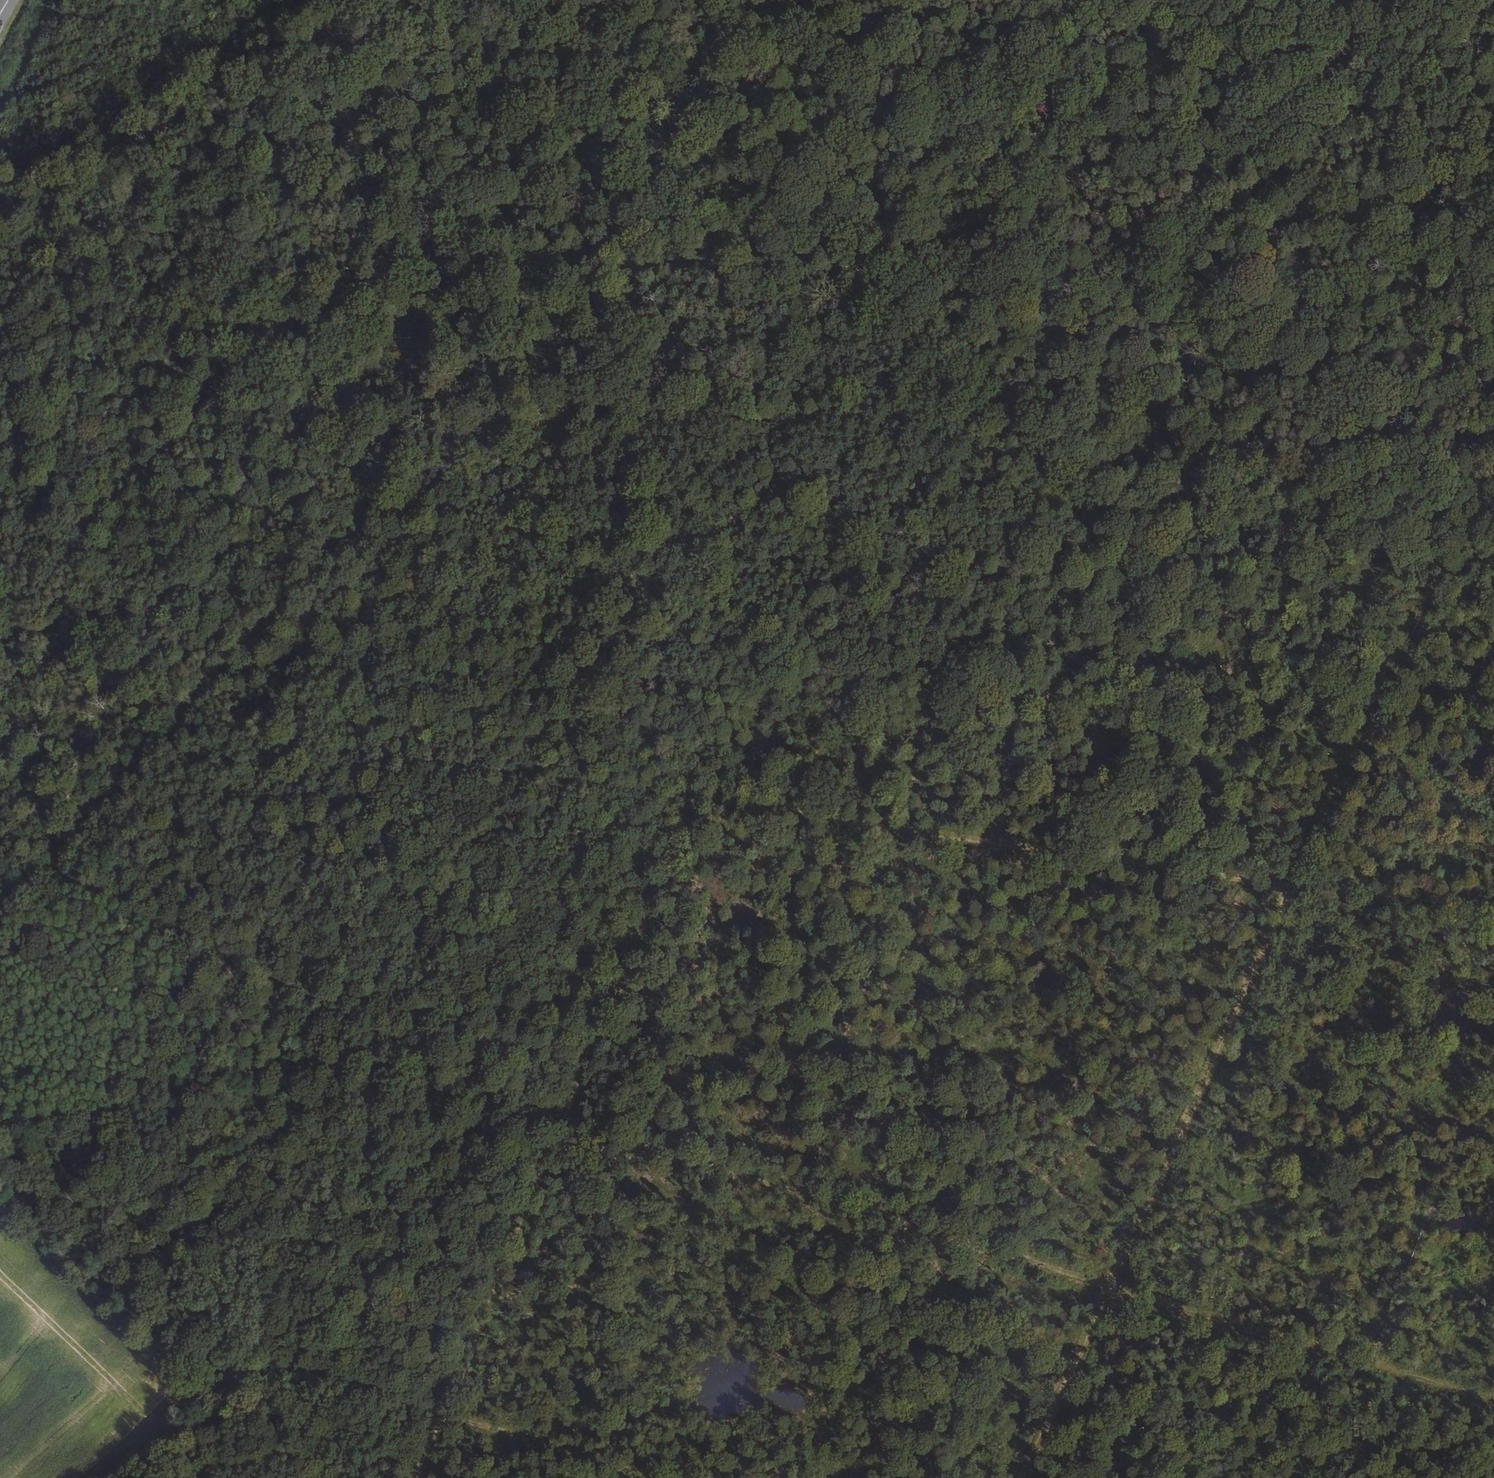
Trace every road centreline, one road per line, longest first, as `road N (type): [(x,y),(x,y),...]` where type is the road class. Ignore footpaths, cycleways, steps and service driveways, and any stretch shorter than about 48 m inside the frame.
road 1 (track): [(0,1099),(276,1360),(629,1477)]
road 2 (track): [(740,0),(1146,624)]

